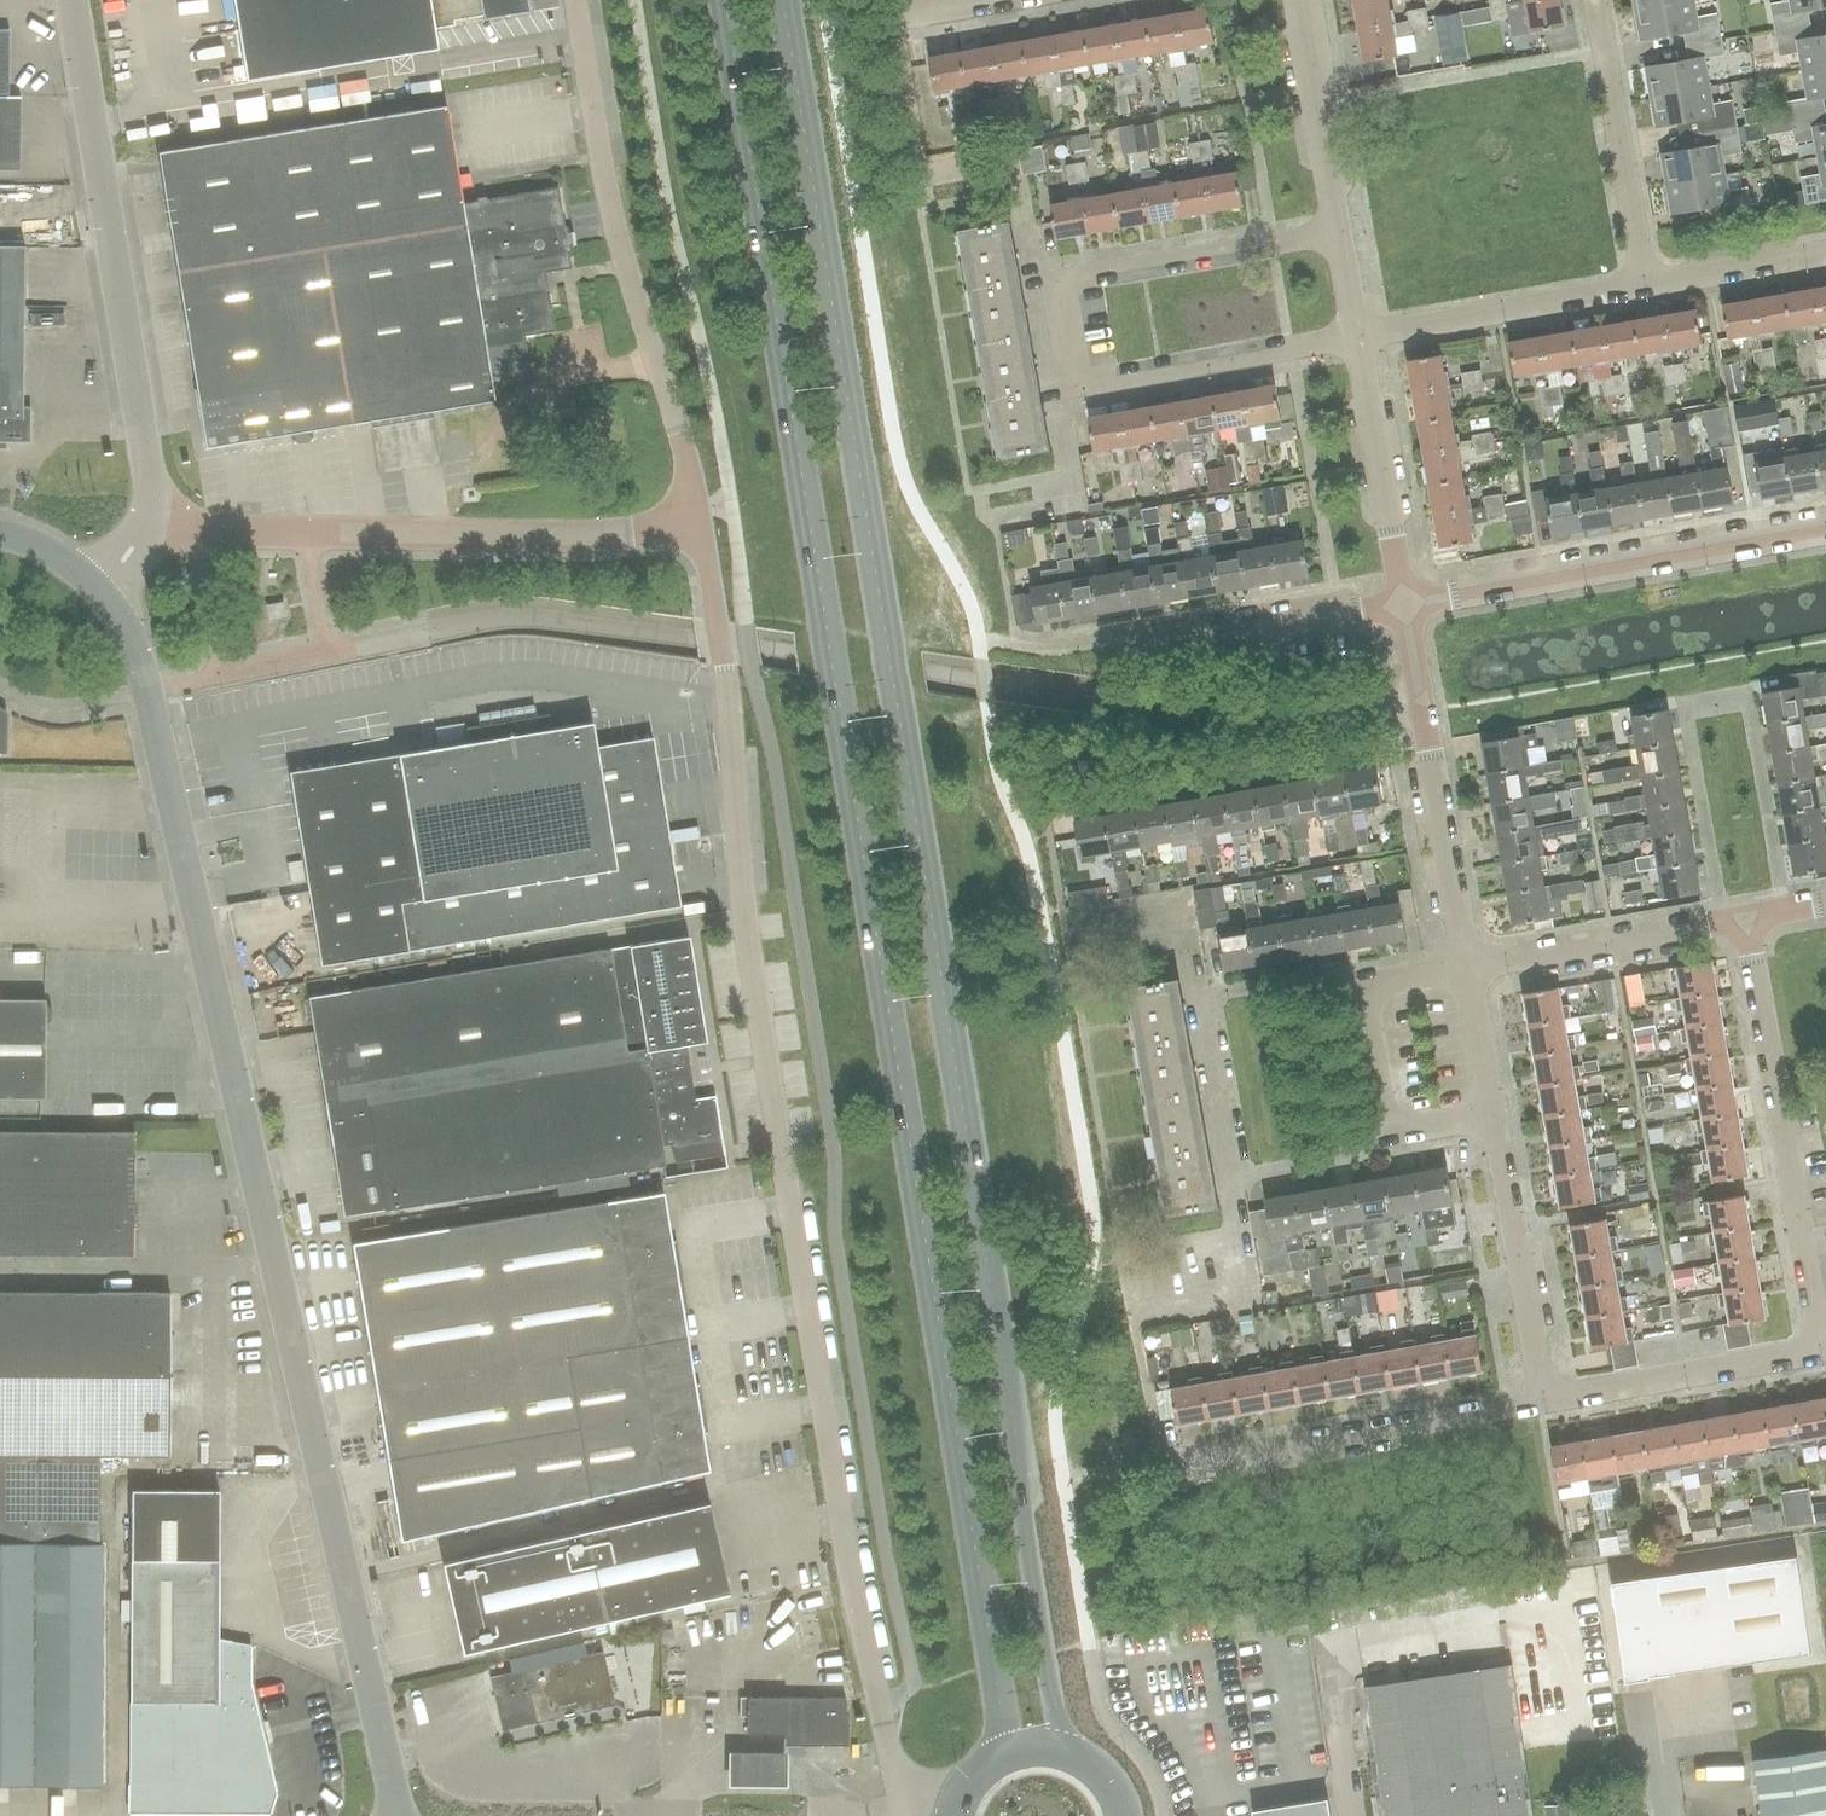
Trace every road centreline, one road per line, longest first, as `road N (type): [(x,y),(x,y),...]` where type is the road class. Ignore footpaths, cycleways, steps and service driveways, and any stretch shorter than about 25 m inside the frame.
road 1 (primary): [(726,0),(1004,1758)]
road 2 (primary): [(1068,1754),(1053,1702),(784,0)]
road 3 (unclassified): [(91,580),(115,610),(147,694),(396,1815)]
road 4 (unclassified): [(696,516),(729,703),(749,932),(850,1563)]
road 5 (residential): [(1344,233),(1054,273),(1073,385),(1361,337)]
road 6 (unclassified): [(147,514),(186,527),(309,530),(629,528),(696,516)]
road 7 (unclassified): [(696,516),(603,166),(576,0)]
road 8 (unclassified): [(147,514),(132,357),(75,0)]
road 9 (residential): [(1790,915),(1753,704),(1688,715),(1721,925)]
road 10 (residential): [(1388,1128),(1242,1155),(1215,1002),(1363,976)]
road 11 (residential): [(1753,921),(1825,1356)]
road 12 (residential): [(1825,528),(1404,602)]
road 13 (residential): [(1180,1457),(1539,1388)]
road 14 (residential): [(1459,959),(1404,602)]
road 15 (unclassified): [(962,1804),(917,1798),(901,1786),(850,1563)]
road 16 (residential): [(1648,285),(1361,337)]
road 17 (residential): [(1648,285),(1595,0)]
road 18 (residential): [(1539,1388),(1825,1362)]
road 19 (residential): [(1539,1388),(1482,1111)]
road 20 (residential): [(1404,602),(1130,651)]
road 21 (residential): [(1404,602),(1361,337)]
road 22 (residential): [(1459,959),(1721,925)]
road 23 (residential): [(1344,233),(1302,0)]
road 24 (residential): [(1825,253),(1648,285)]
road 25 (residential): [(1388,1128),(1363,976)]
road 26 (residential): [(1482,1111),(1459,959)]

